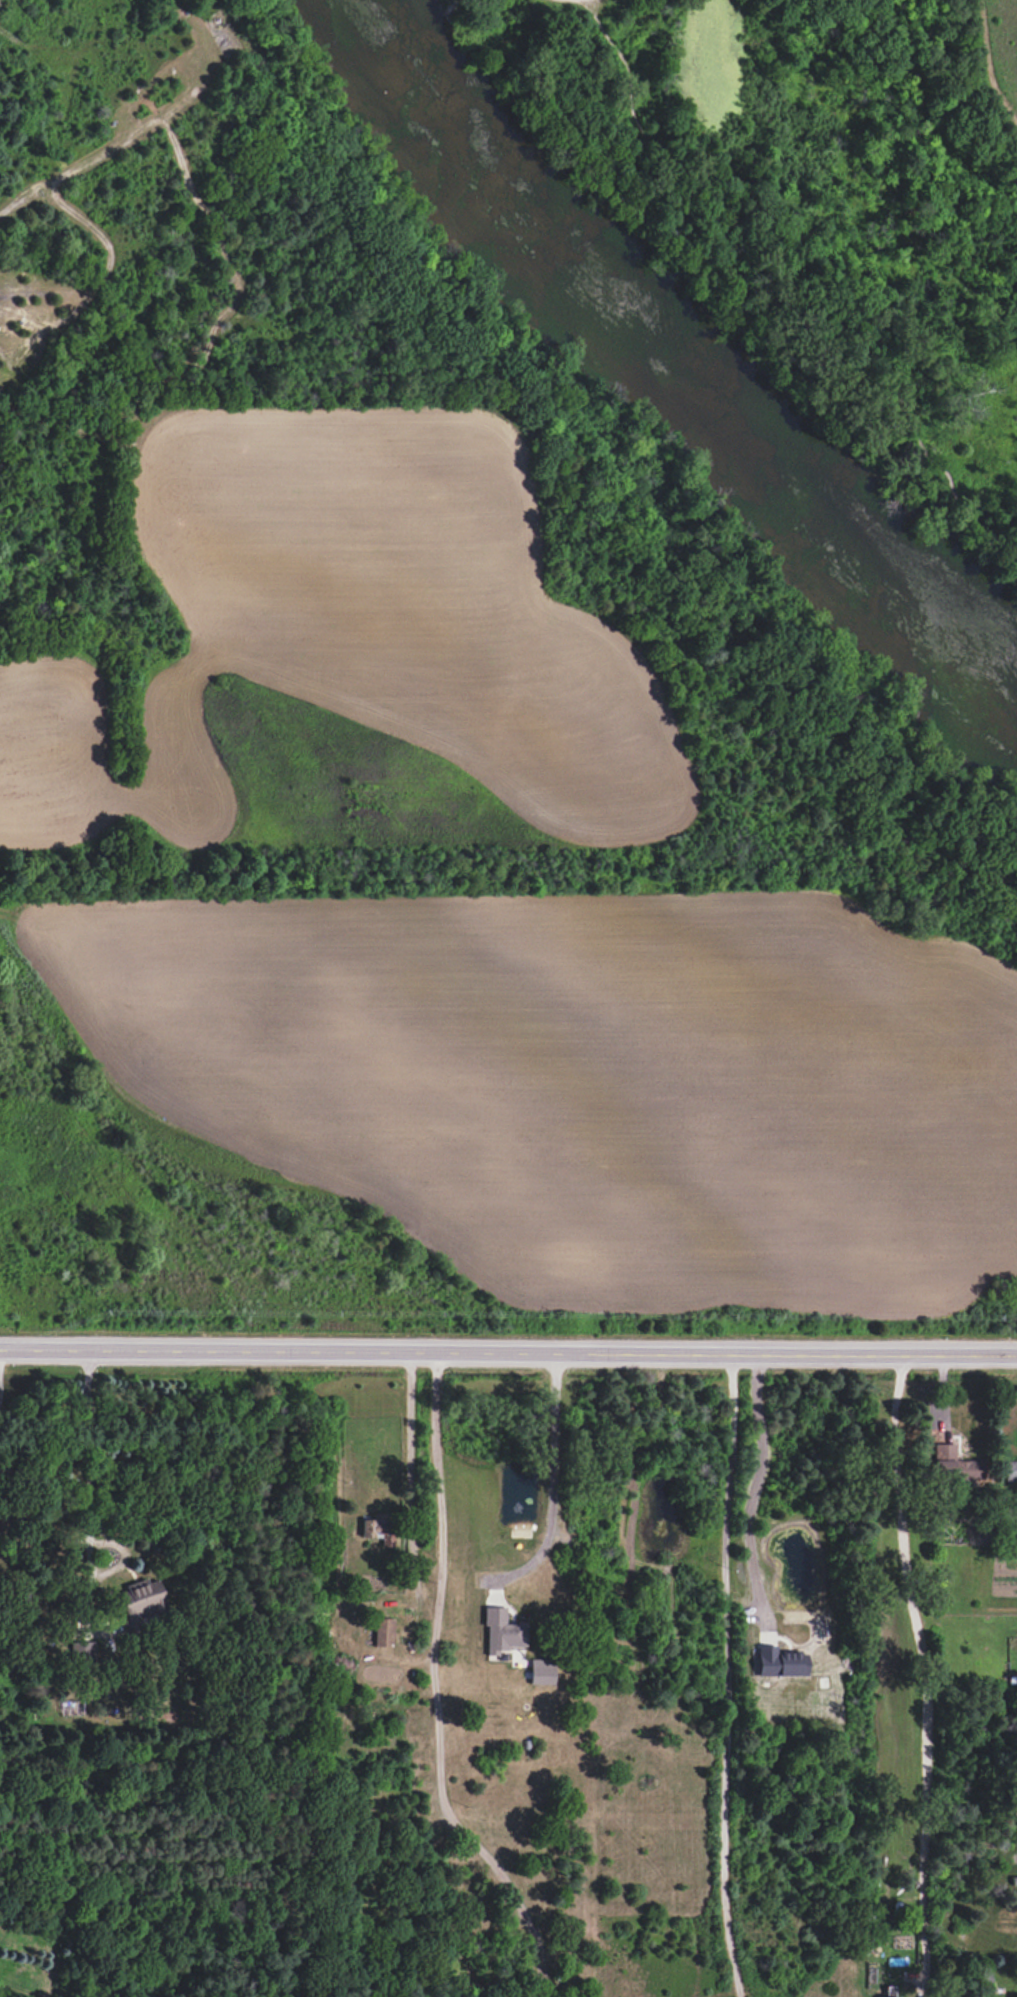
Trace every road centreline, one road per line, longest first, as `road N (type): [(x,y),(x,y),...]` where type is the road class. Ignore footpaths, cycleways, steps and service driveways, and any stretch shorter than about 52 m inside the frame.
road 1 (tertiary): [(1016,1359),(0,1353)]

